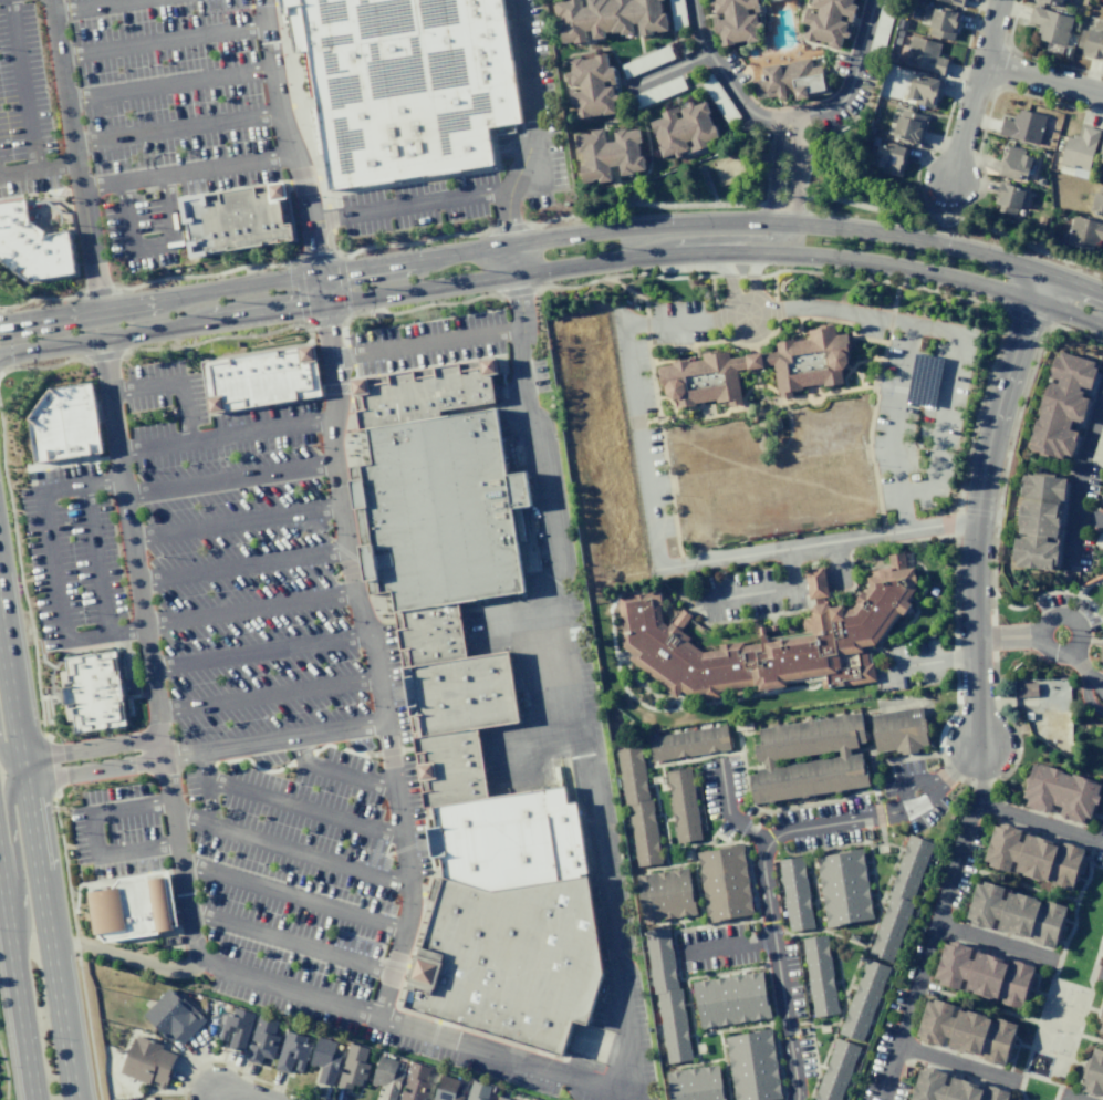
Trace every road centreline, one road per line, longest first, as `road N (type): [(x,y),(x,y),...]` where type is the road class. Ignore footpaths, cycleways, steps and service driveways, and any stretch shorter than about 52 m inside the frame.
road 1 (tertiary): [(1048,273),(936,243),(780,224),(654,227),(470,252)]
road 2 (residential): [(982,746),(884,814),(763,844),(794,1099)]
road 3 (residential): [(1048,273),(989,473),(978,565),(982,746)]
road 4 (primary): [(73,1099),(0,630)]
road 5 (residential): [(1102,842),(979,802),(886,1099)]
road 6 (residential): [(875,0),(845,98),(763,122),(742,107),(708,53),(694,0)]
road 7 (tertiary): [(780,255),(948,278),(1102,326)]
road 8 (tertiary): [(326,305),(622,260)]
road 9 (primary): [(0,864),(35,1099)]
road 10 (tertiary): [(187,297),(0,325)]
road 11 (residential): [(1001,0),(948,181)]
road 12 (tertiary): [(0,355),(178,326)]
road 13 (tertiary): [(622,260),(780,255)]
road 14 (tertiary): [(470,252),(322,276)]
road 15 (tertiary): [(178,326),(326,305)]
road 16 (tertiary): [(322,276),(187,297)]
road 17 (residential): [(981,63),(1102,96)]

